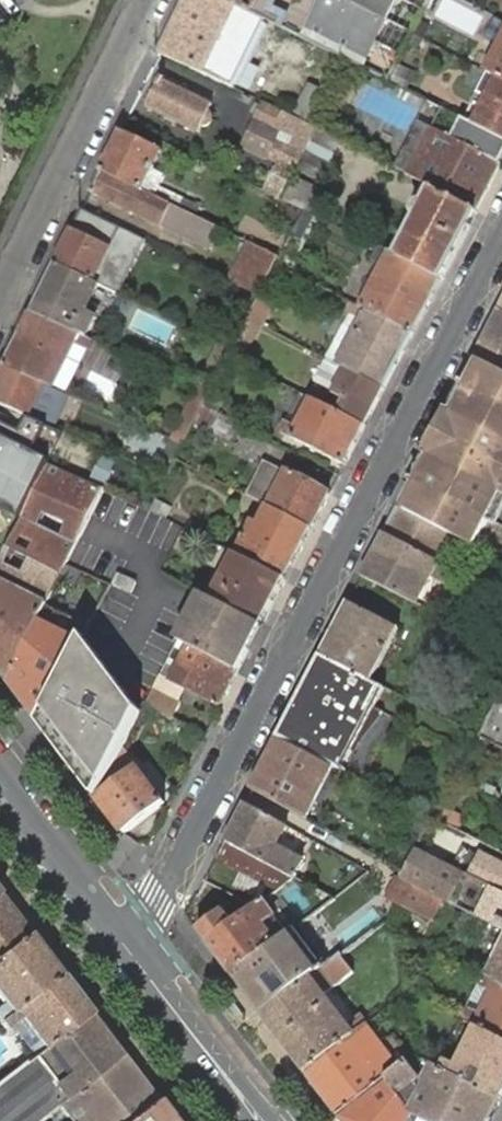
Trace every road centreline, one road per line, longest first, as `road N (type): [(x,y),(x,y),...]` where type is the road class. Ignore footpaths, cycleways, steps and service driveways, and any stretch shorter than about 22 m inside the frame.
road 1 (residential): [(120,937),(159,897),(501,234)]
road 2 (residential): [(0,300),(148,0)]
road 3 (secondary): [(259,1120),(120,937)]
road 4 (secondary): [(120,937),(0,777)]

